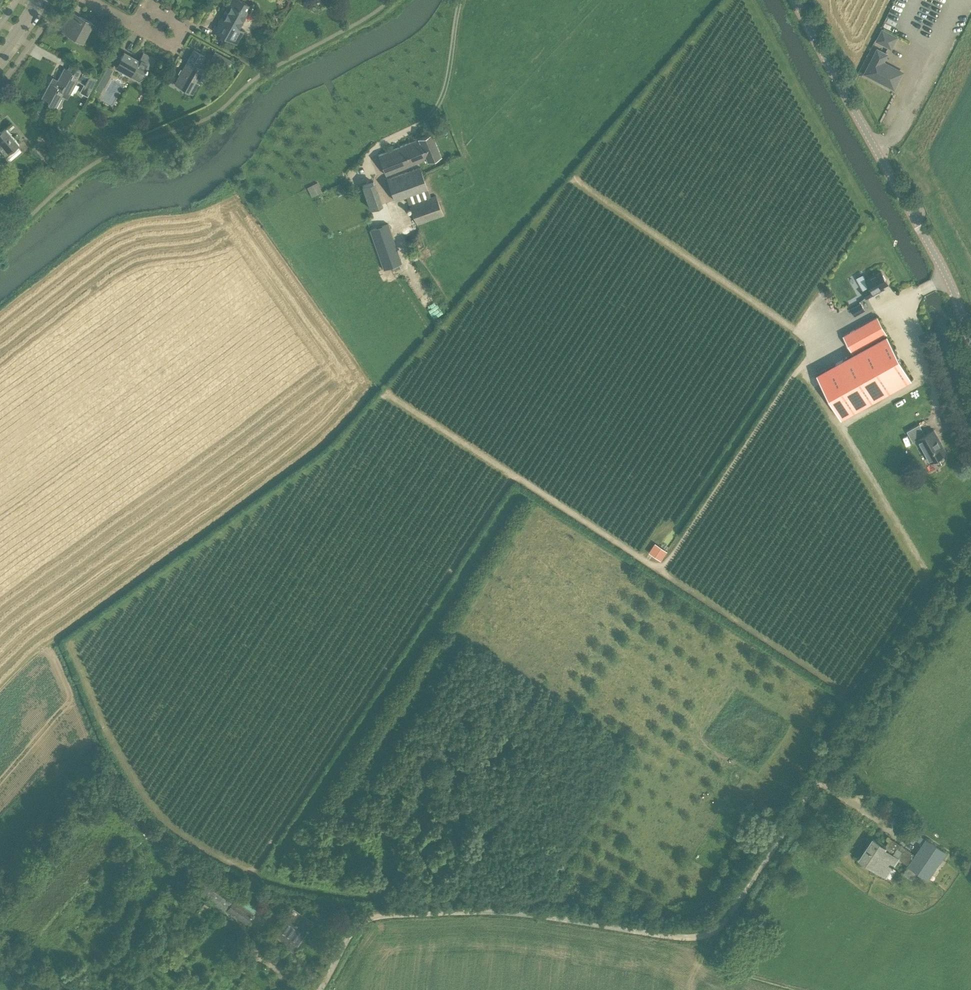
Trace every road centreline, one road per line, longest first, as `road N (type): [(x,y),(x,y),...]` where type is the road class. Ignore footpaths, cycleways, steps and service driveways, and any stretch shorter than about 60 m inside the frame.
road 1 (unclassified): [(318,989),(355,927),(380,915),(491,911),(676,936),(713,930),(734,910),(970,551)]
road 2 (tertiary): [(970,339),(948,280),(795,0)]
road 3 (track): [(59,949),(136,843),(178,858),(99,974)]
road 4 (track): [(119,989),(41,933),(82,884),(120,908)]

